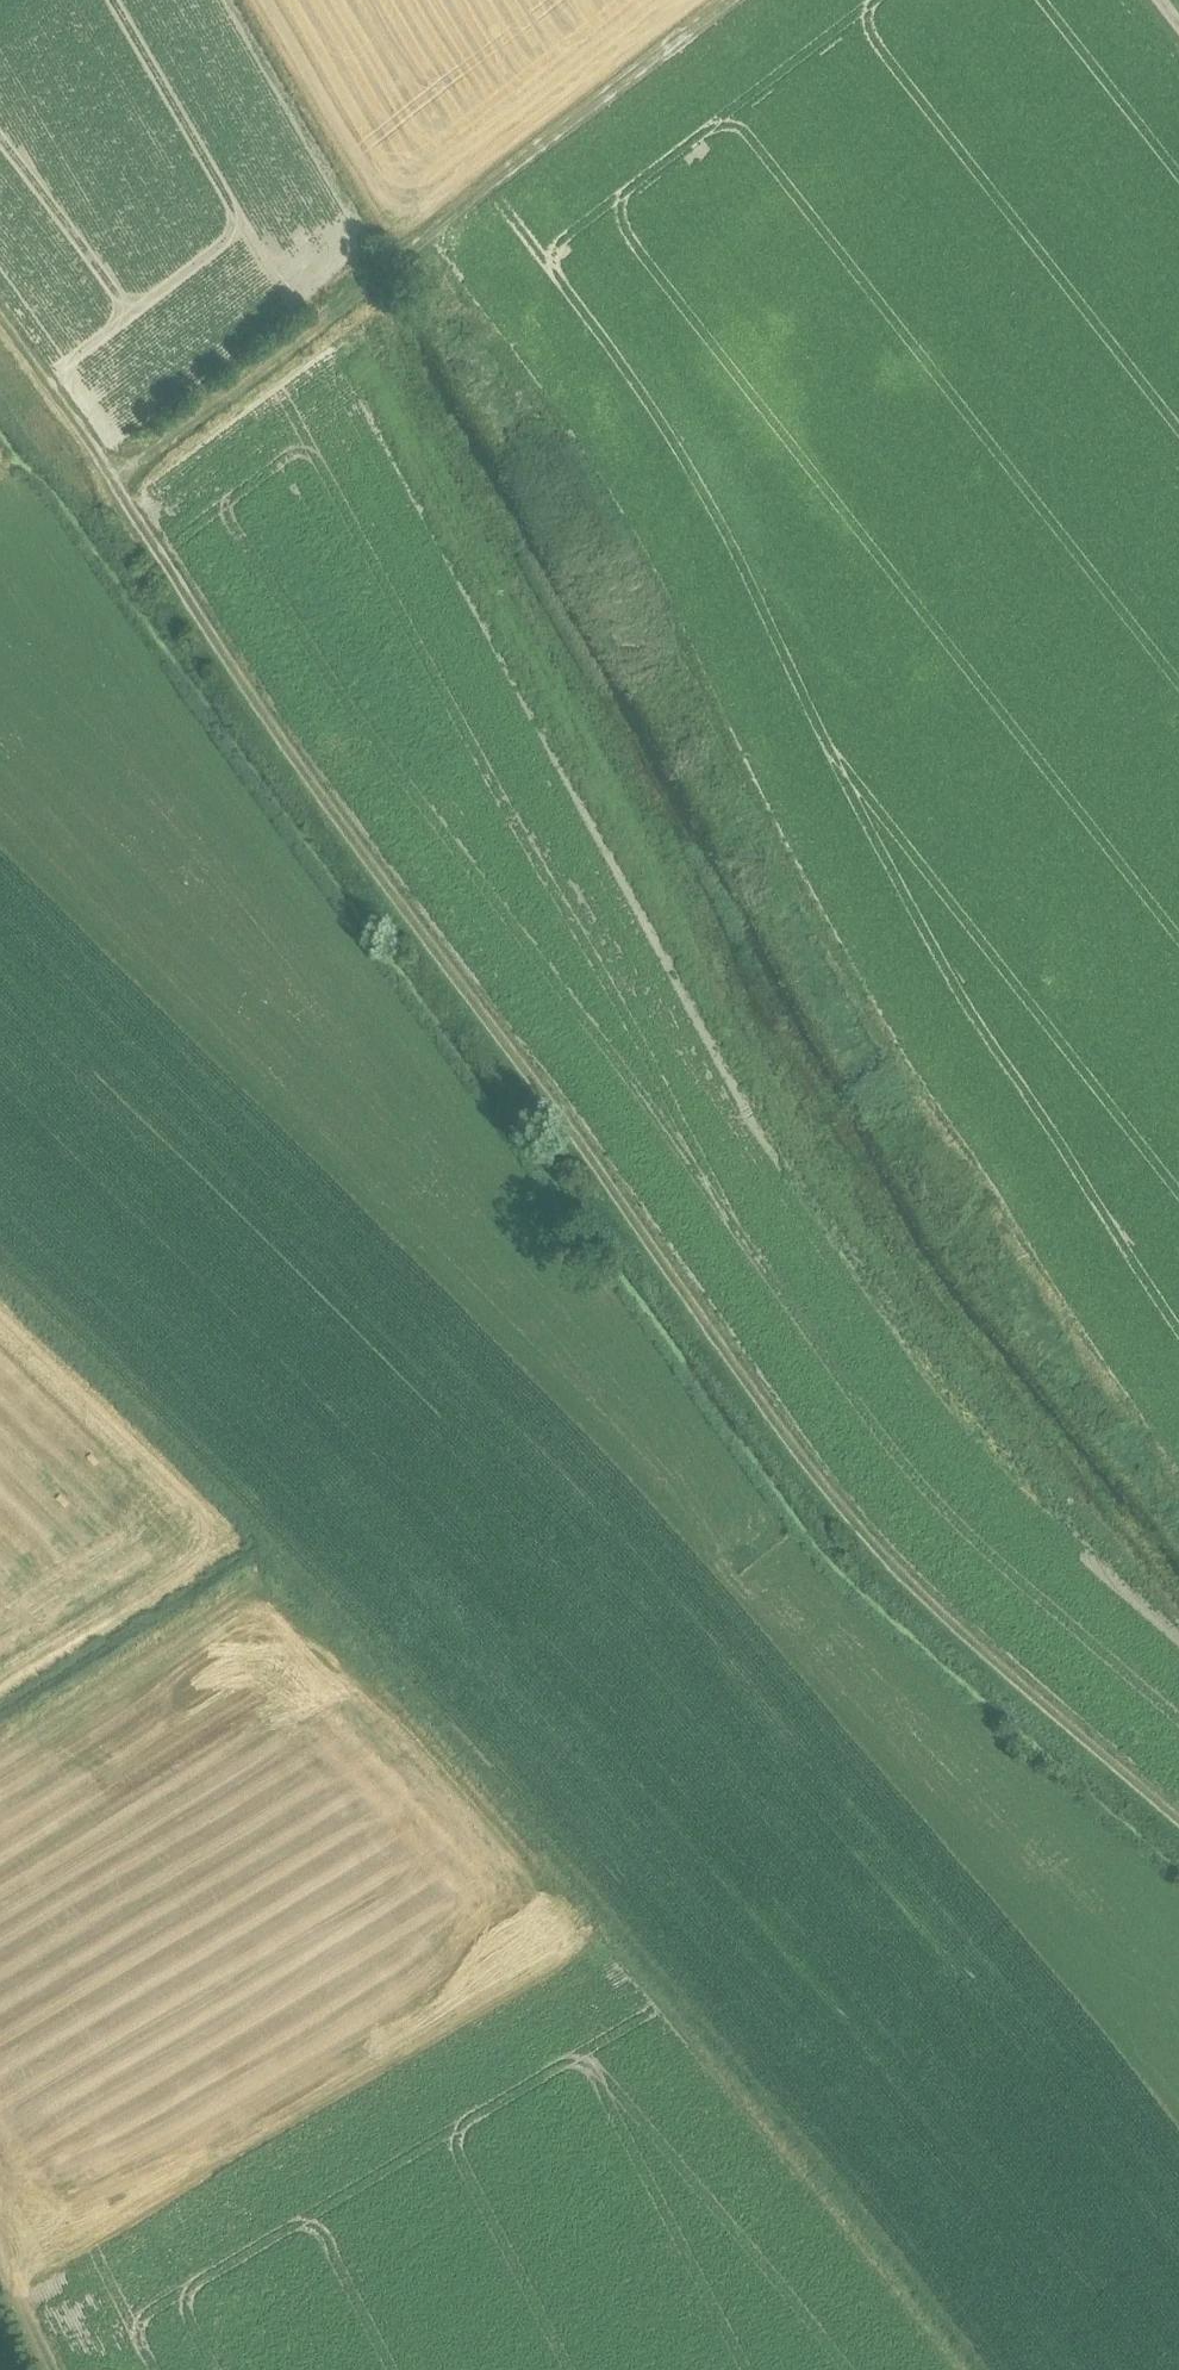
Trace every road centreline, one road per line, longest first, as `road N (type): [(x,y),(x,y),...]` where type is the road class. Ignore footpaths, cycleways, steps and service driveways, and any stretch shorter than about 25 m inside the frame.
road 1 (track): [(108,481),(245,690),(841,1509),(1178,1820)]
road 2 (track): [(108,481),(374,287),(735,0)]
road 3 (track): [(0,320),(108,481)]

